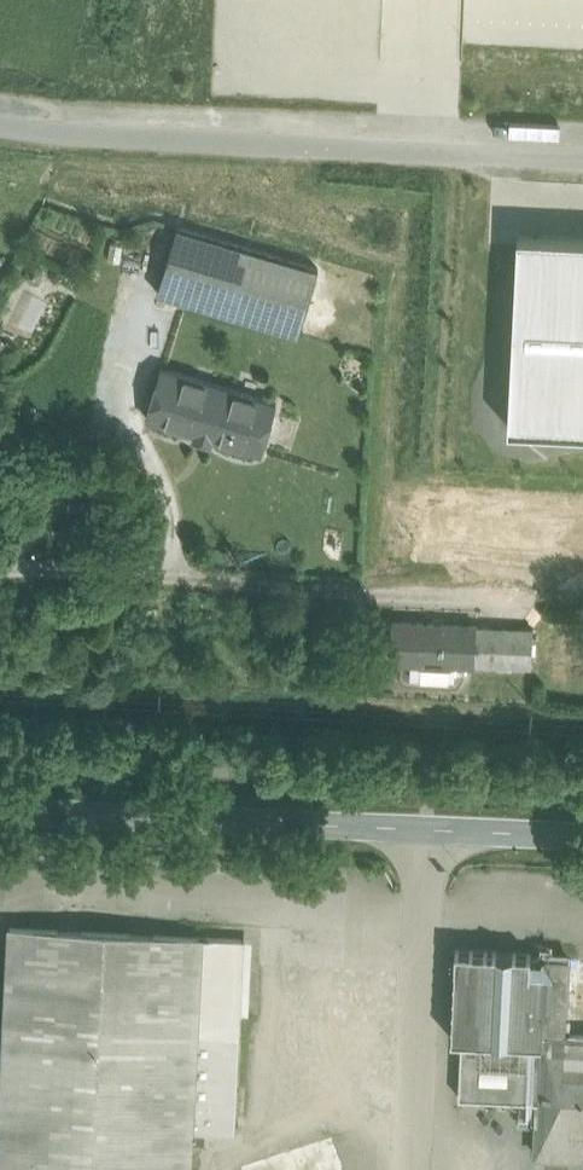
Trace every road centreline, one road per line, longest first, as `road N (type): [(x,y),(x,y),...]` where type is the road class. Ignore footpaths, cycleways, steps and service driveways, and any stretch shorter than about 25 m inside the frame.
road 1 (unclassified): [(582,606),(0,570)]
road 2 (unclassified): [(0,808),(582,833)]
road 3 (unclassified): [(582,146),(78,124)]

